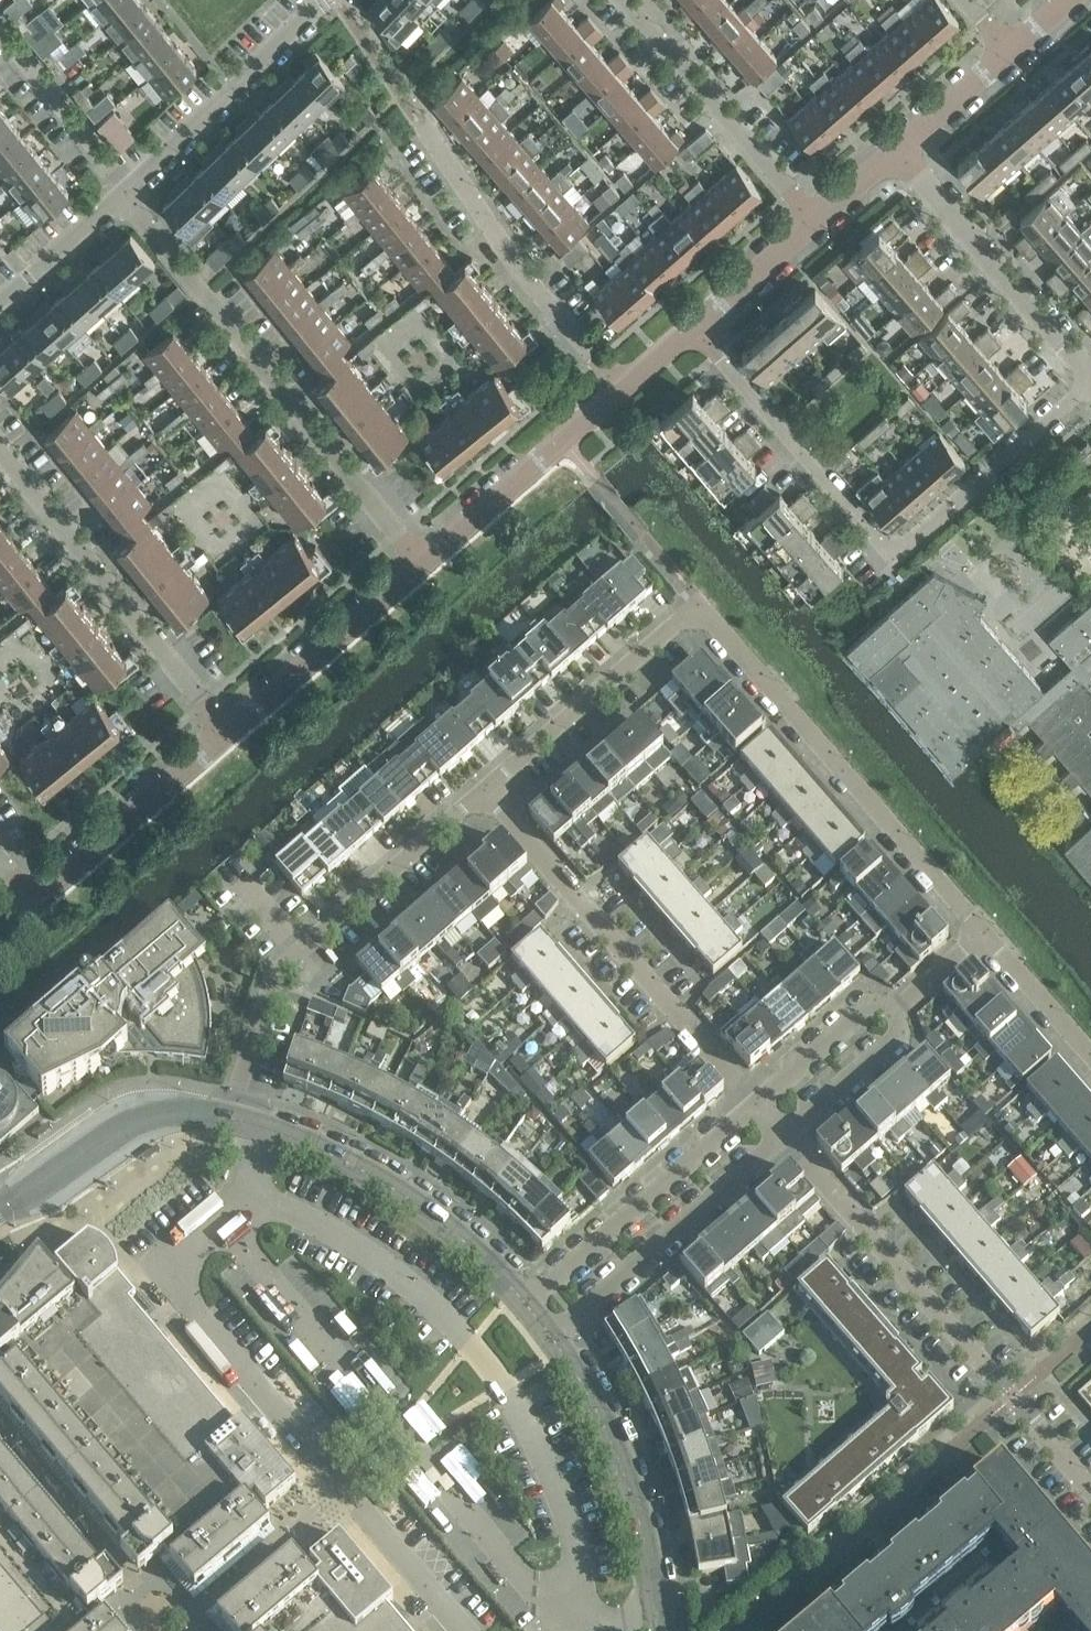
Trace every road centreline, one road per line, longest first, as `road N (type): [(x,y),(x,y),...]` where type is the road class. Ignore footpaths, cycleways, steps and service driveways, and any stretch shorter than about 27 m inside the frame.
road 1 (residential): [(1090,386),(897,559),(696,329)]
road 2 (residential): [(1090,1502),(785,1134)]
road 3 (residential): [(420,566),(130,192)]
road 4 (residential): [(980,936),(698,604)]
road 5 (residential): [(230,1117),(282,965),(486,793)]
road 6 (residential): [(757,1100),(486,793)]
road 7 (residential): [(224,747),(0,451)]
road 8 (unclassified): [(528,1305),(379,1178),(230,1117)]
road 9 (residential): [(623,388),(425,121)]
road 10 (unclassified): [(658,1630),(627,1457),(559,1339)]
road 11 (residential): [(757,1100),(528,1305)]
road 12 (residential): [(559,1339),(785,1134)]
road 13 (residential): [(823,218),(624,0)]
road 14 (residential): [(899,153),(1090,376)]
road 15 (residential): [(486,793),(698,604)]
road 16 (residential): [(130,192),(337,0)]
road 17 (residential): [(420,566),(623,388)]
road 18 (residential): [(224,747),(420,566)]
road 19 (unclassified): [(230,1117),(172,1112),(131,1124),(0,1210)]
road 20 (residential): [(34,906),(224,747)]
road 21 (residential): [(130,192),(0,33)]
road 22 (residential): [(918,992),(880,998),(757,1100)]
road 23 (residential): [(785,1134),(904,1026),(918,992)]
road 24 (residential): [(0,314),(130,192)]
road 25 (residential): [(696,329),(823,218)]
road 26 (residential): [(1090,1058),(980,936)]
road 27 (residential): [(899,153),(1019,48)]

